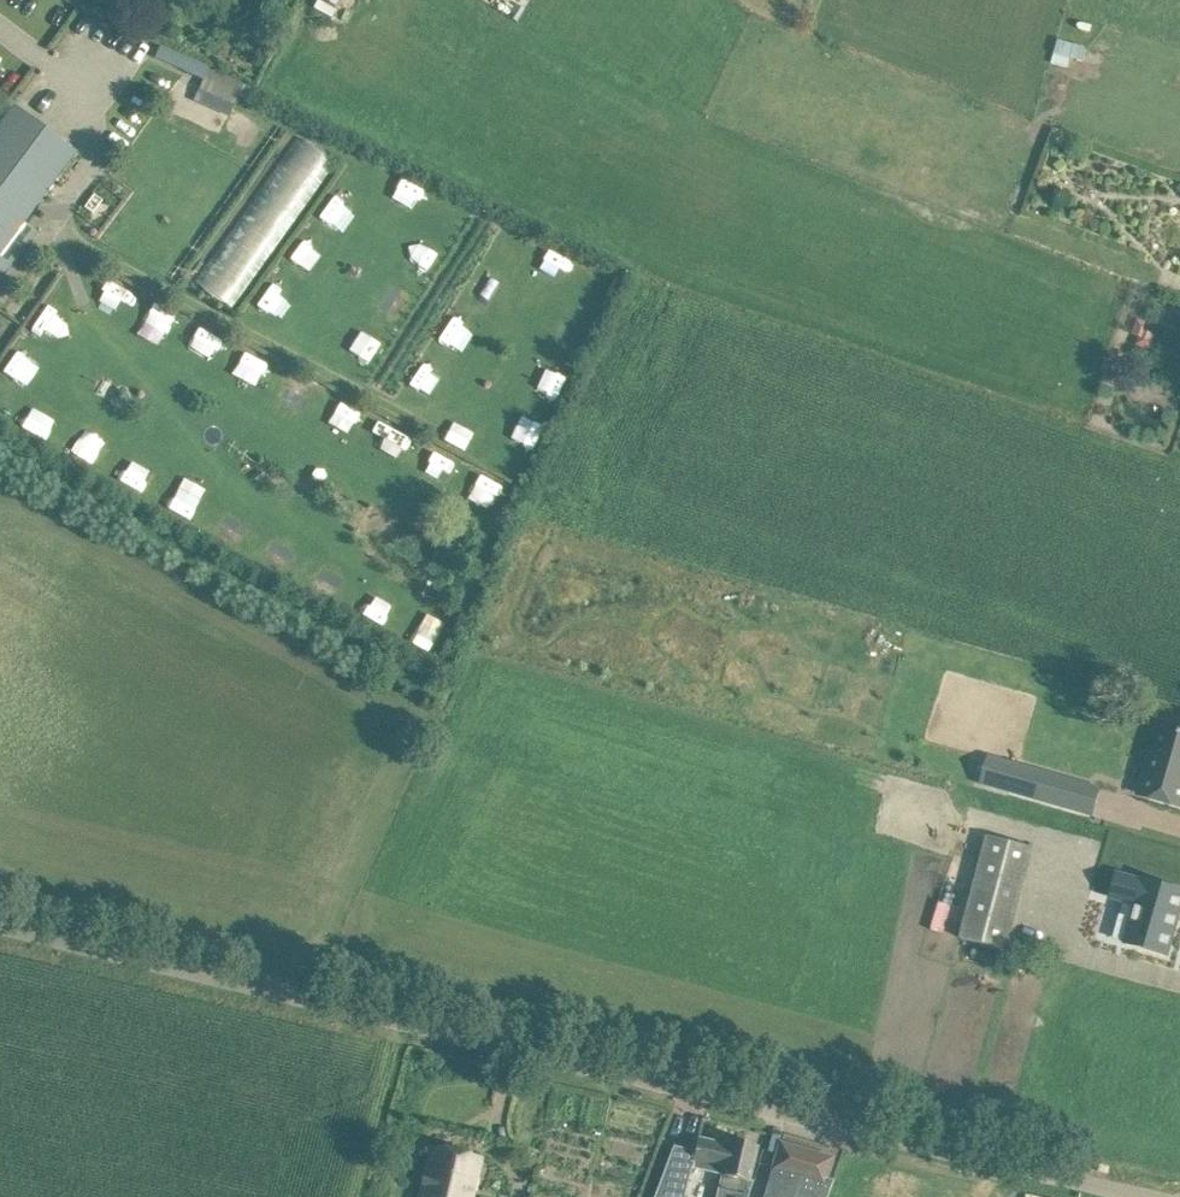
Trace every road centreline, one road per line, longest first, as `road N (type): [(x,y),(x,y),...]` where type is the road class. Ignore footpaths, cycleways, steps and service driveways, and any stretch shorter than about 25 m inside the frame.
road 1 (residential): [(1149,1196),(0,927)]

